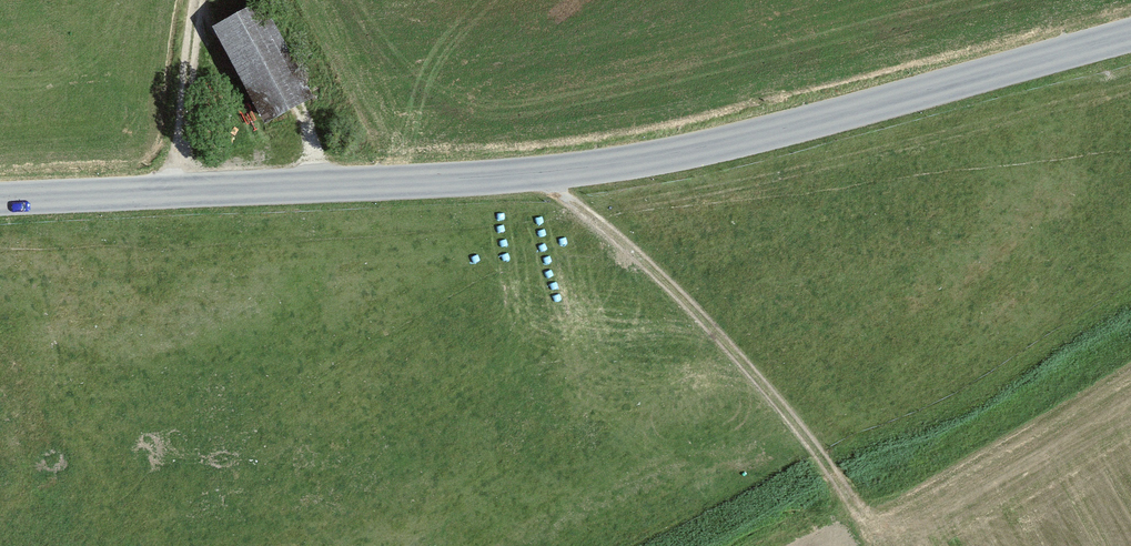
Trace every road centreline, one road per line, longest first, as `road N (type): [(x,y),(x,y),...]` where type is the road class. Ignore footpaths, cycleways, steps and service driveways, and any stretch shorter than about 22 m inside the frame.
road 1 (tertiary): [(0,203),(525,183),(767,138),(1130,42)]
road 2 (track): [(851,503),(616,239),(525,183)]
road 3 (track): [(177,192),(202,0)]

